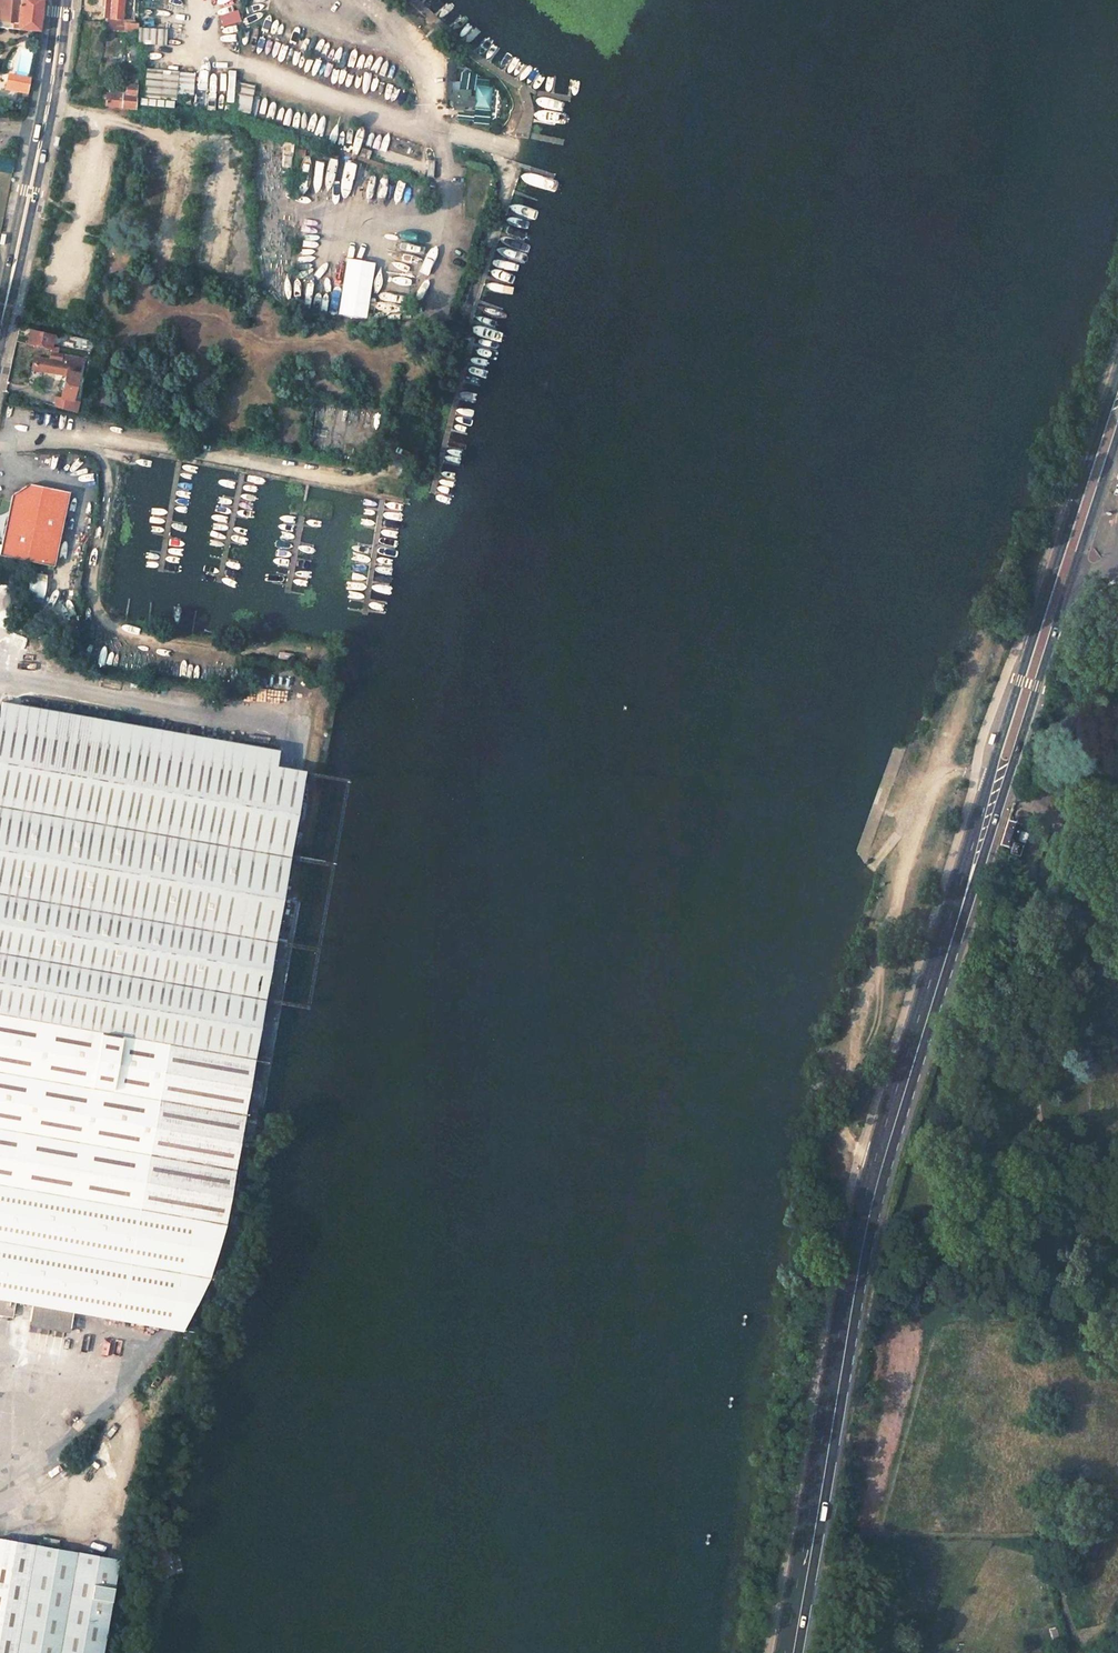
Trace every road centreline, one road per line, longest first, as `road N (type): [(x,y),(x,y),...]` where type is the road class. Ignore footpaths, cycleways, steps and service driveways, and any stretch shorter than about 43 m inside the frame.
road 1 (primary): [(787,1652),(879,1171),(1053,607)]
road 2 (track): [(999,786),(940,776),(917,813),(834,1126),(879,1171)]
road 3 (primary): [(60,0),(0,317)]
road 4 (primary): [(1053,607),(1117,408)]

